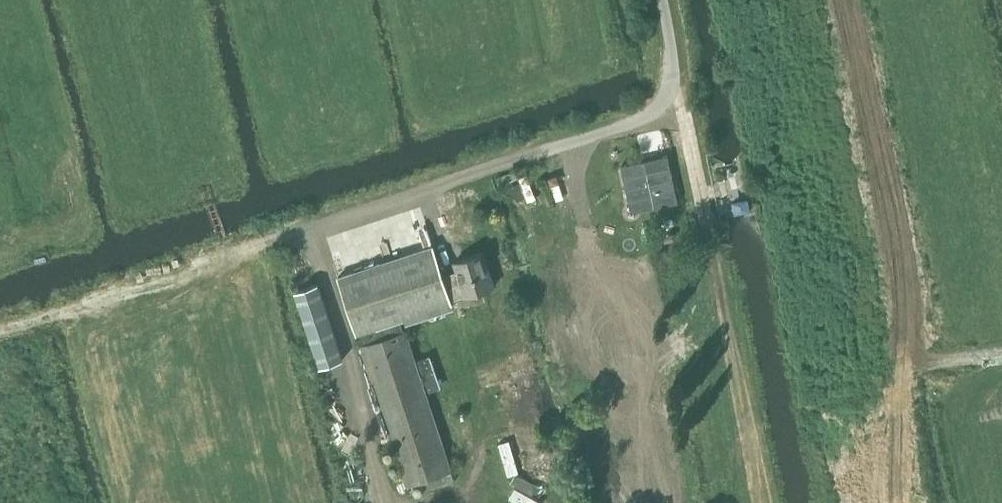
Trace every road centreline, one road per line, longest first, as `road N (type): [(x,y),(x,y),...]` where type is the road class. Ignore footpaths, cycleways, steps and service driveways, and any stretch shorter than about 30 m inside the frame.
road 1 (track): [(917,361),(851,0)]
road 2 (track): [(228,256),(0,334)]
road 3 (track): [(326,225),(228,256),(210,201)]
road 4 (track): [(917,361),(886,502)]
road 5 (track): [(673,90),(709,220)]

